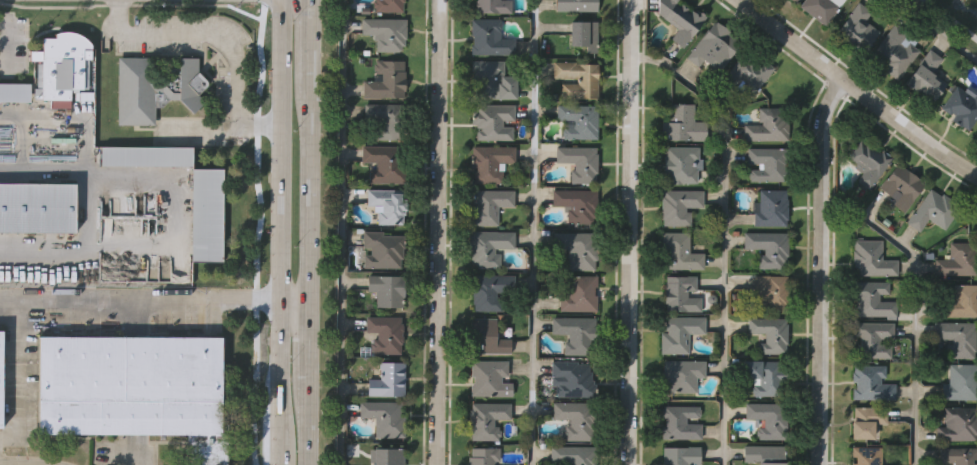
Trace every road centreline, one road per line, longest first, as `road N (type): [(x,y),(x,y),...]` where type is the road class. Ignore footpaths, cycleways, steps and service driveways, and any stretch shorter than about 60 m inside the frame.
road 1 (residential): [(630,464),(632,0)]
road 2 (residential): [(438,464),(440,0)]
road 3 (residential): [(820,464),(822,115),(846,81)]
road 4 (secondary): [(279,0),(283,295)]
road 5 (residential): [(742,0),(976,175)]
road 6 (secondary): [(307,301),(307,84)]
road 7 (secondary): [(283,302),(284,431)]

